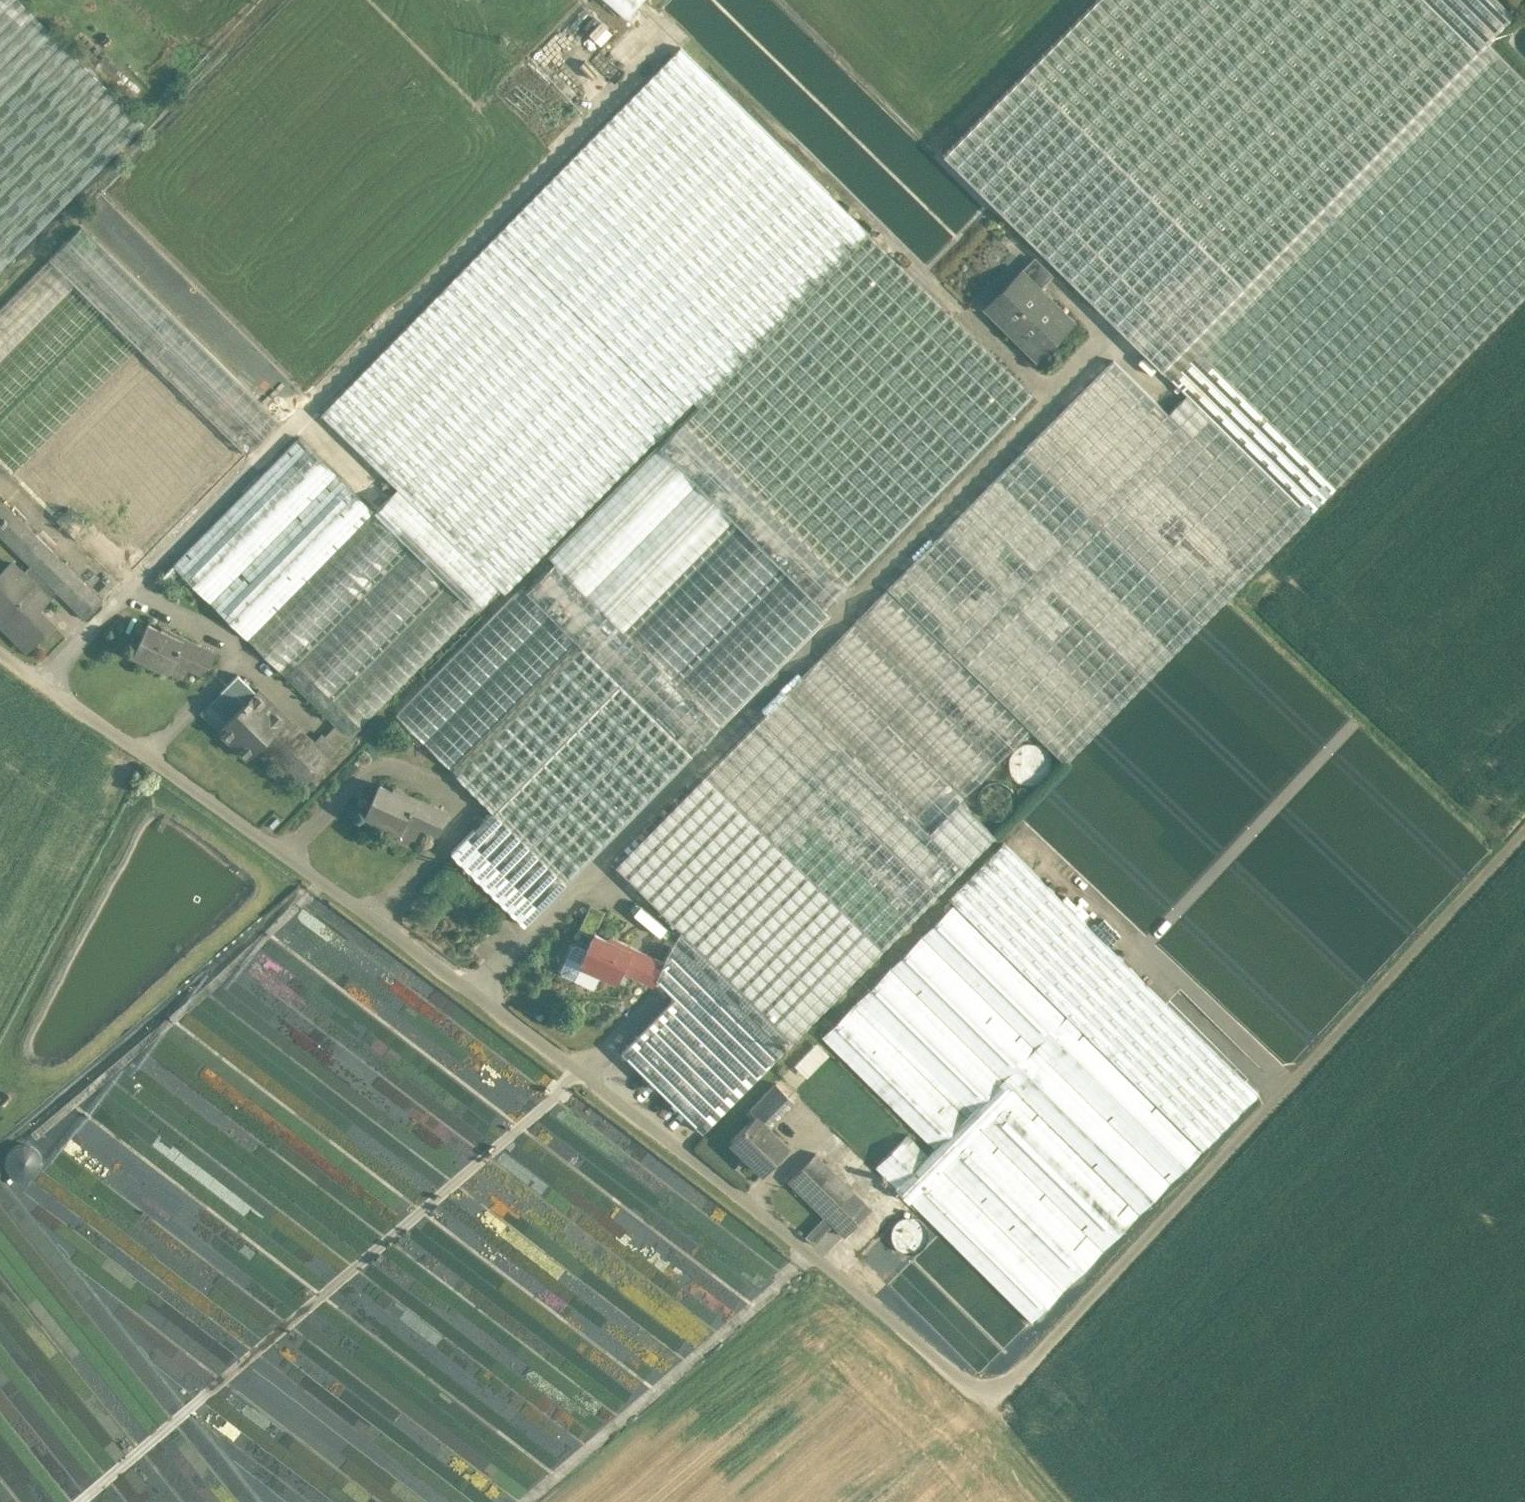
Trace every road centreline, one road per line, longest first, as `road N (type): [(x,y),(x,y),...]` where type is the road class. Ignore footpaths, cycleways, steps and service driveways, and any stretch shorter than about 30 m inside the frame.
road 1 (unclassified): [(0,649),(471,989),(807,1262),(1004,1397),(1524,833)]

